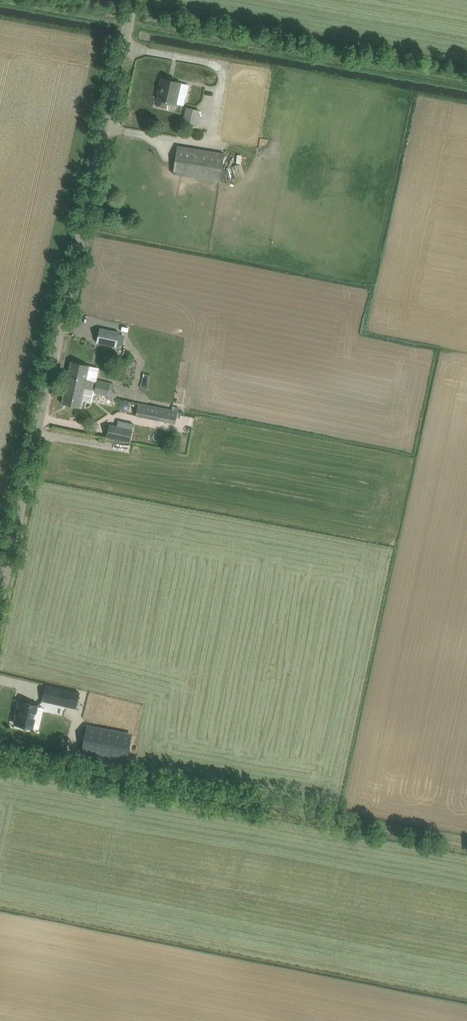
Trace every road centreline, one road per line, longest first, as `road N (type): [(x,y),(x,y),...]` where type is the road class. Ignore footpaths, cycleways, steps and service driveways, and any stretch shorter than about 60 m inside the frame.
road 1 (unclassified): [(0,605),(135,0)]
road 2 (track): [(349,831),(0,763)]
road 3 (track): [(130,23),(3,0)]

